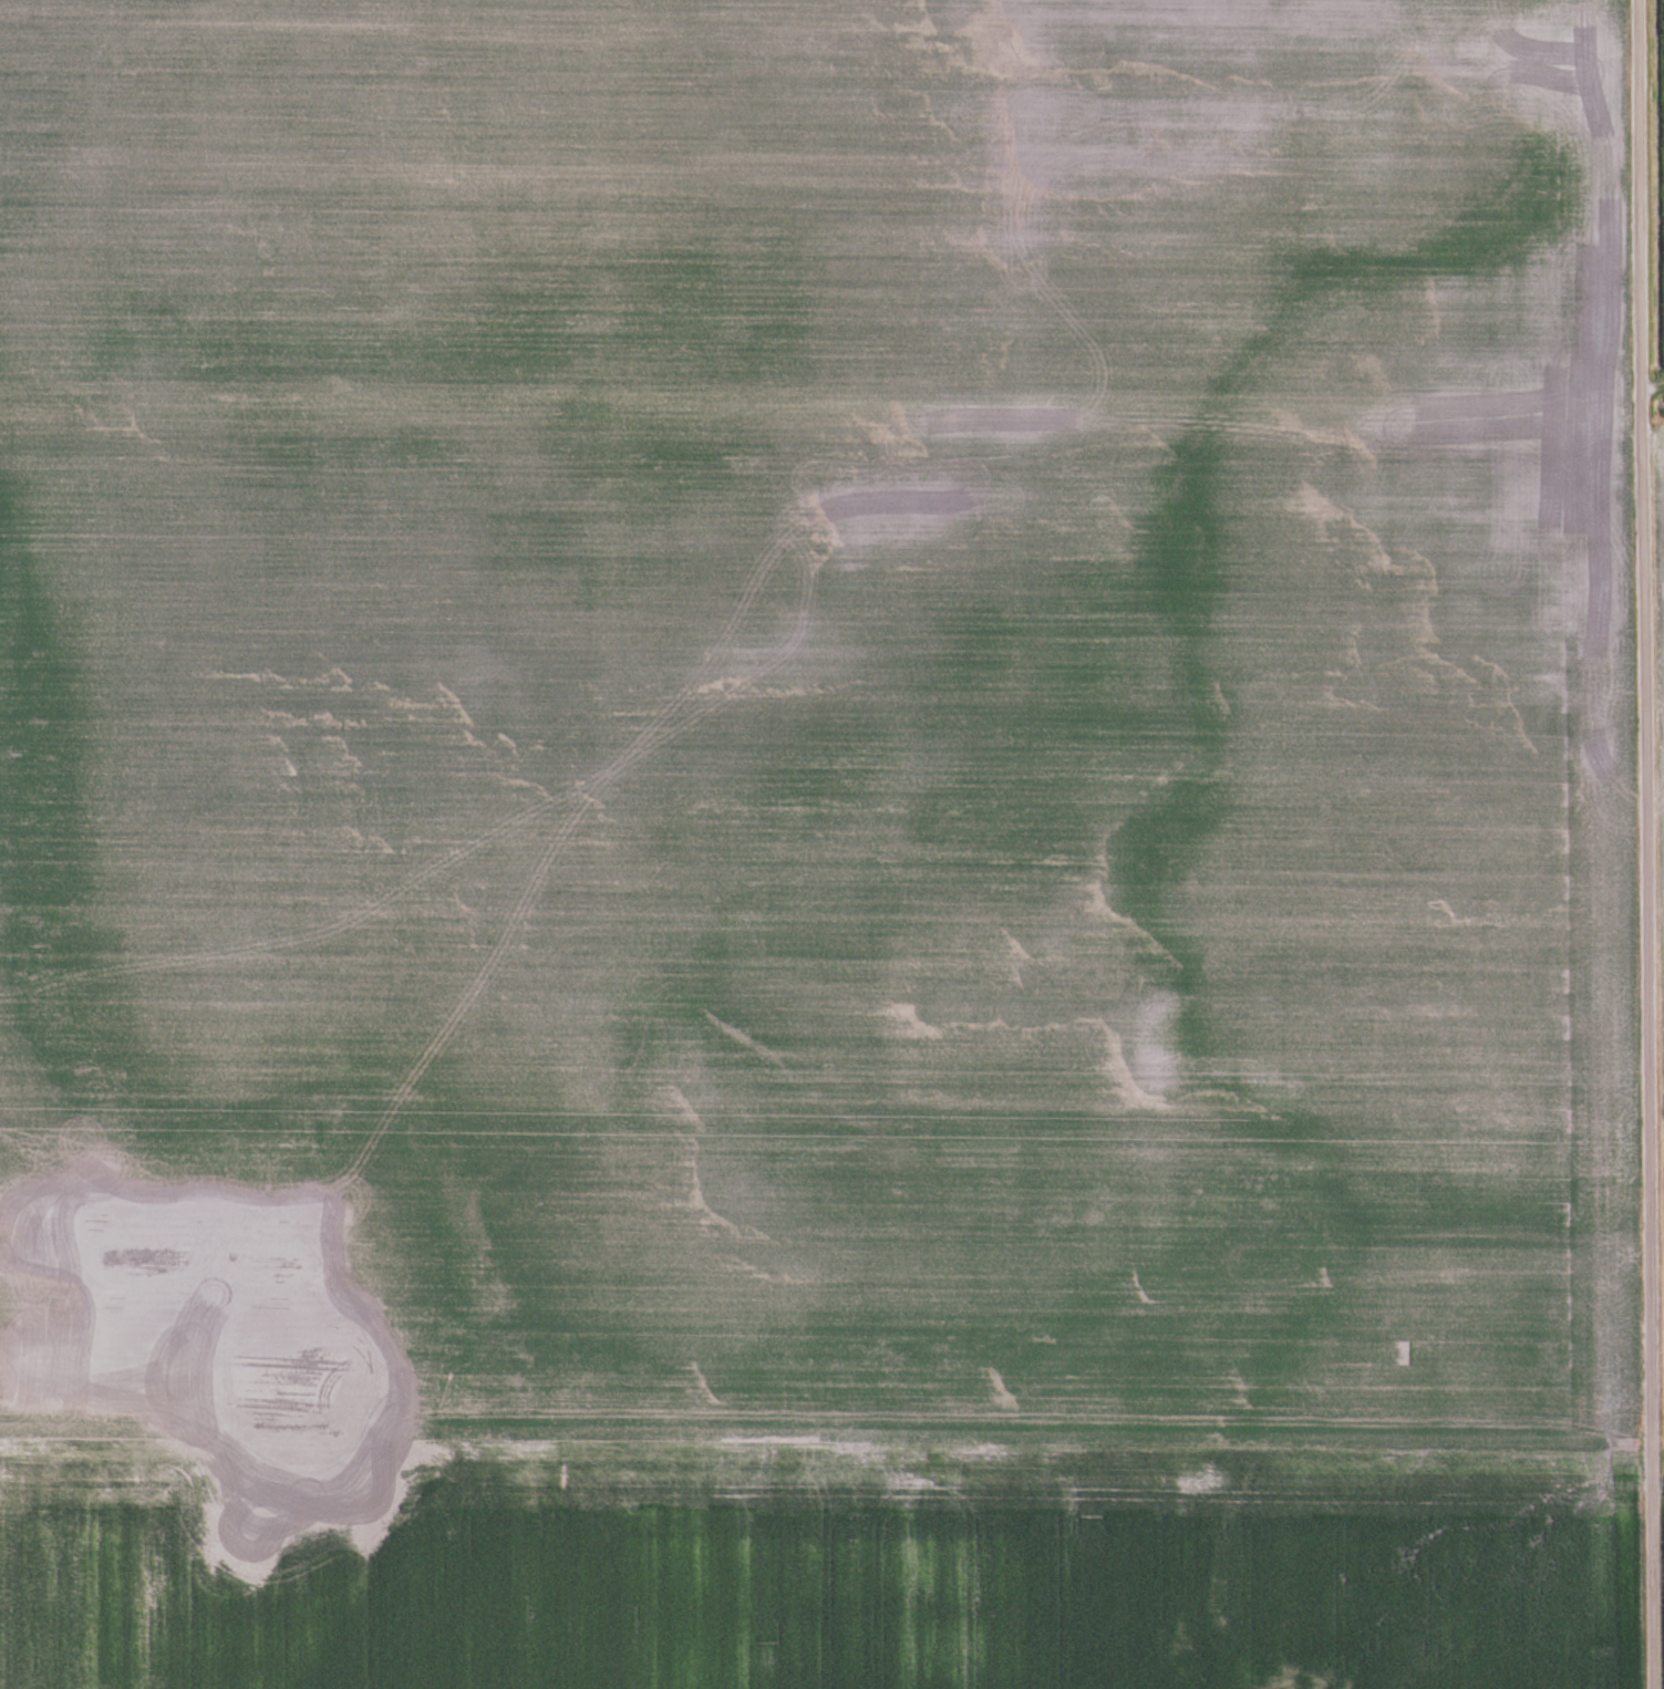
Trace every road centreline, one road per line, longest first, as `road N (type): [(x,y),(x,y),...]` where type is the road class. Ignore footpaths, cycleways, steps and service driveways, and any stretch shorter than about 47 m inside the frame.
road 1 (residential): [(1655,1688),(1641,0)]

